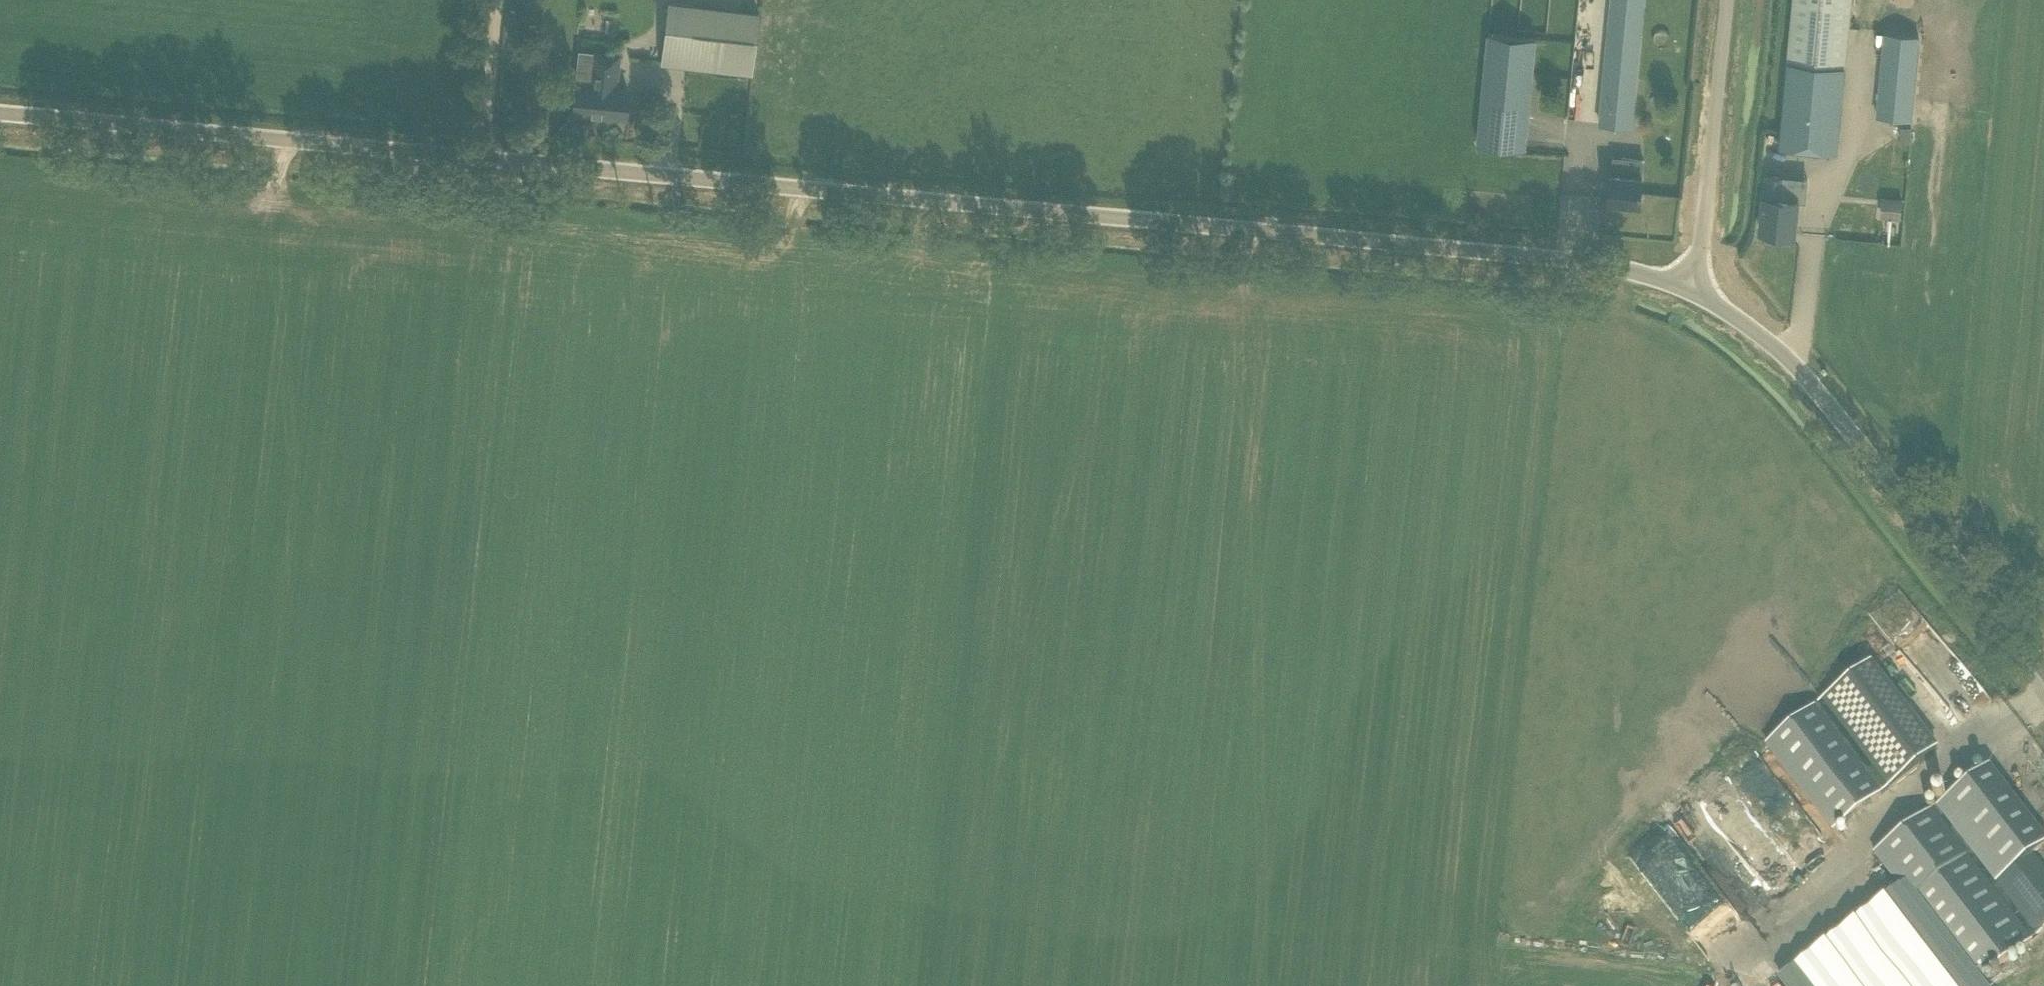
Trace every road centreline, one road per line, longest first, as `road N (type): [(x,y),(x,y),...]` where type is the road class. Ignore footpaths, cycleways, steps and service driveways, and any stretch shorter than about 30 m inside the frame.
road 1 (unclassified): [(1693,286),(1616,265),(0,115)]
road 2 (unclassified): [(2043,678),(1784,356),(1693,286)]
road 3 (unclassified): [(1693,286),(1725,0)]

